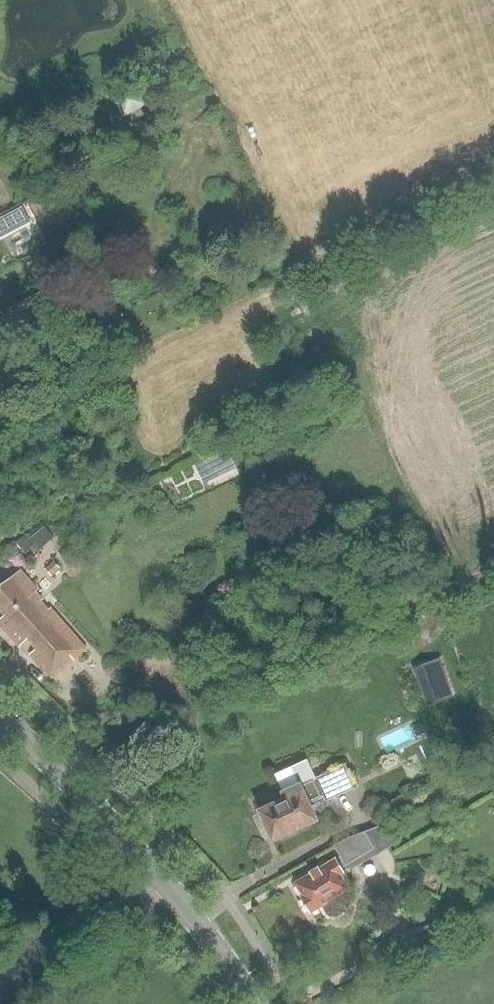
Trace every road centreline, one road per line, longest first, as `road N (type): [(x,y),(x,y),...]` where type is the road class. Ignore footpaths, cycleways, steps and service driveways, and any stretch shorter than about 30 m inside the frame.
road 1 (secondary): [(253,1003),(159,878),(0,716)]

